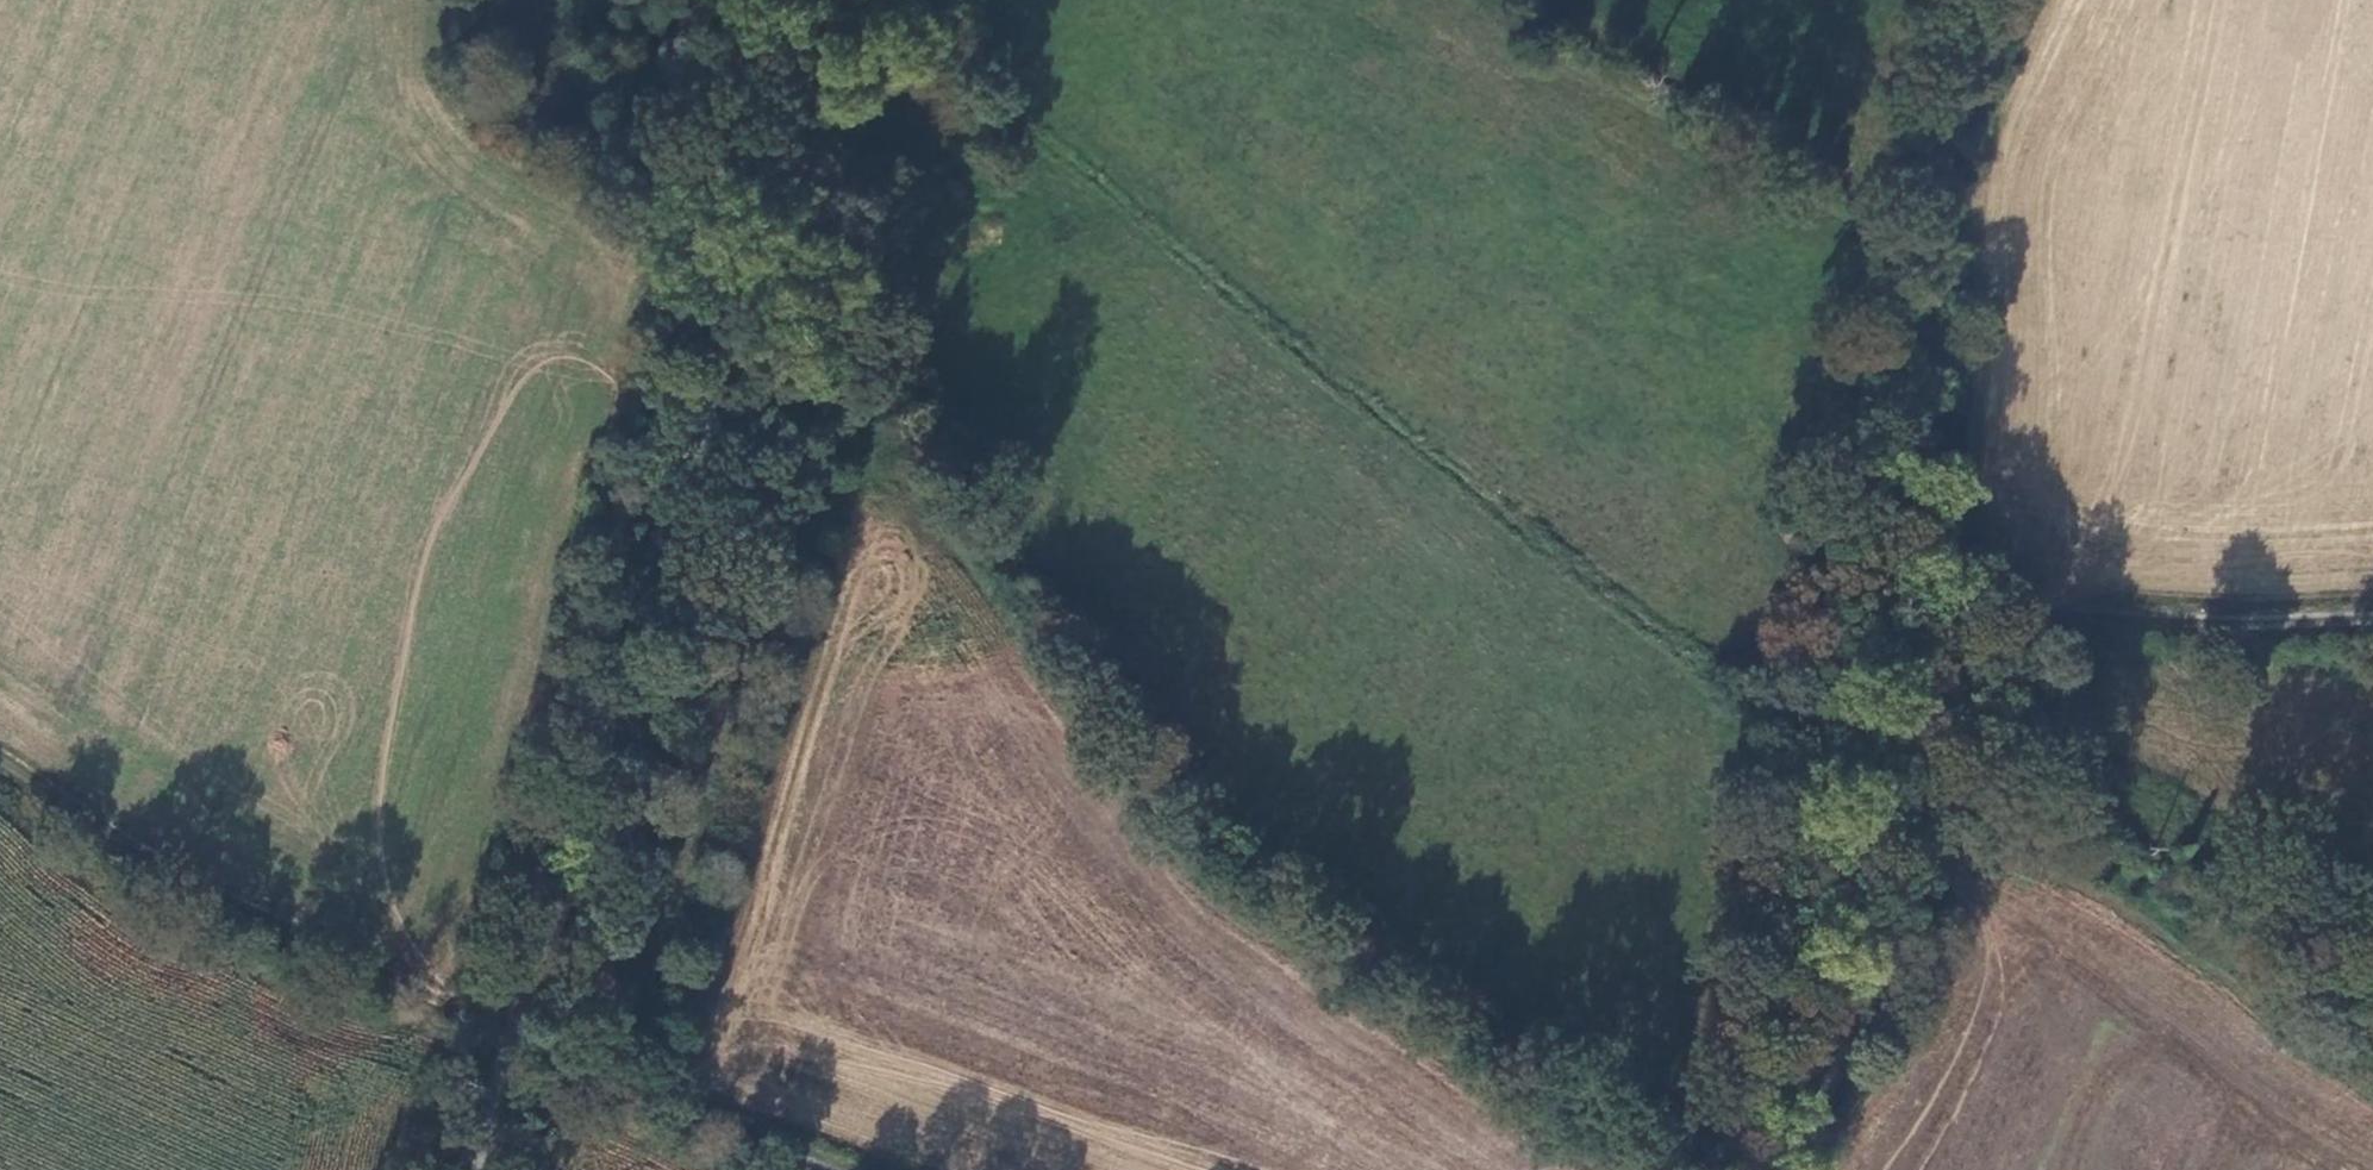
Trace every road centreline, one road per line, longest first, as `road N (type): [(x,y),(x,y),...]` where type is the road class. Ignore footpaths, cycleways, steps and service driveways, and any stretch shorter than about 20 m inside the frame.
road 1 (unclassified): [(2021,0),(1979,72),(1941,244),(1948,394),(1913,831),(1773,1169)]
road 2 (track): [(0,757),(211,904),(652,1100),(838,1169)]
road 3 (track): [(1928,651),(2001,612),(2152,622),(2232,647),(2372,655)]

